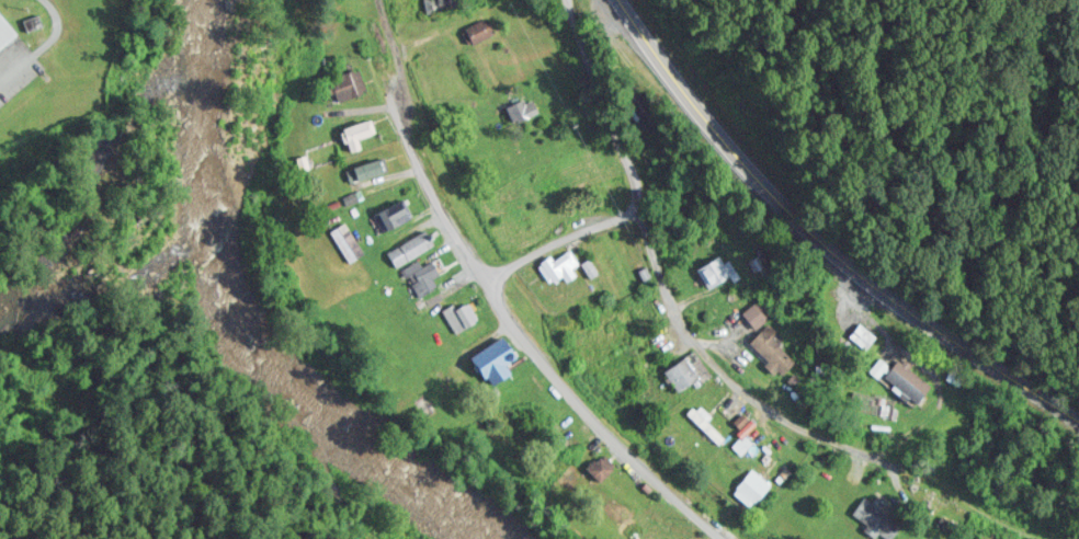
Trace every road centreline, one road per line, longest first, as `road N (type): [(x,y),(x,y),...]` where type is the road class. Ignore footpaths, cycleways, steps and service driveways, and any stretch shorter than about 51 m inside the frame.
road 1 (secondary): [(1078,420),(890,299),(804,225),(724,138),(623,0)]
road 2 (residential): [(729,538),(518,331),(425,184),(395,81)]
road 3 (residential): [(635,207),(667,296),(703,358),(756,400),(896,462)]
road 4 (residential): [(635,207),(636,183),(569,0)]
road 5 (residential): [(488,274),(635,207)]

